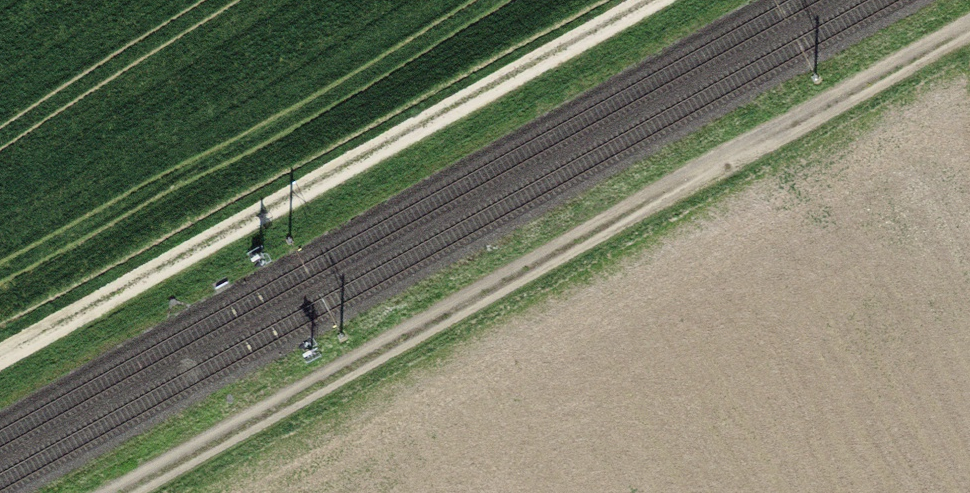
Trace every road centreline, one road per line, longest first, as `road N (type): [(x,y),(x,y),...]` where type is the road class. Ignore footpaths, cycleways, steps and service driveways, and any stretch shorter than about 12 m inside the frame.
road 1 (track): [(969,28),(121,492)]
road 2 (track): [(0,364),(663,0)]

